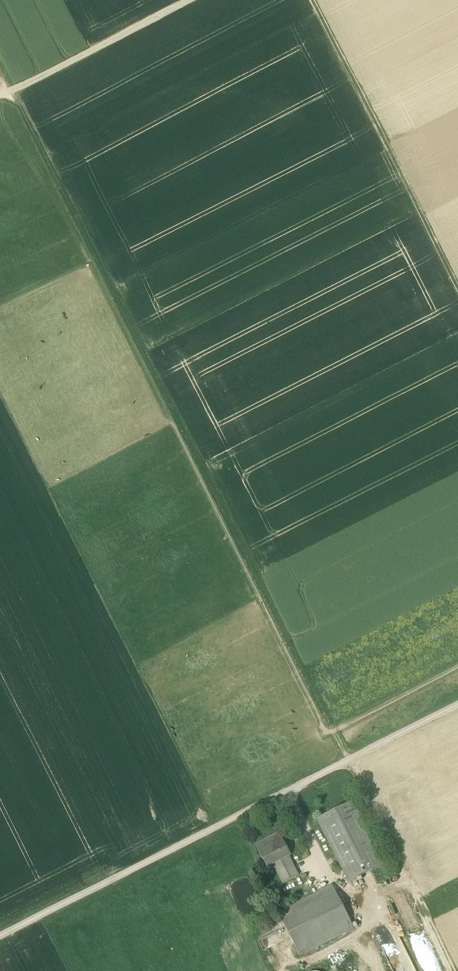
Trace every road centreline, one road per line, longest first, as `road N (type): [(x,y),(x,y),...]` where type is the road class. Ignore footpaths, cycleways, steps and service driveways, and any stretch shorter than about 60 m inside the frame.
road 1 (track): [(11,81),(357,767)]
road 2 (track): [(457,713),(0,948)]
road 3 (track): [(317,0),(457,277)]
road 4 (track): [(0,105),(210,0)]
road 5 (track): [(457,969),(357,767)]

